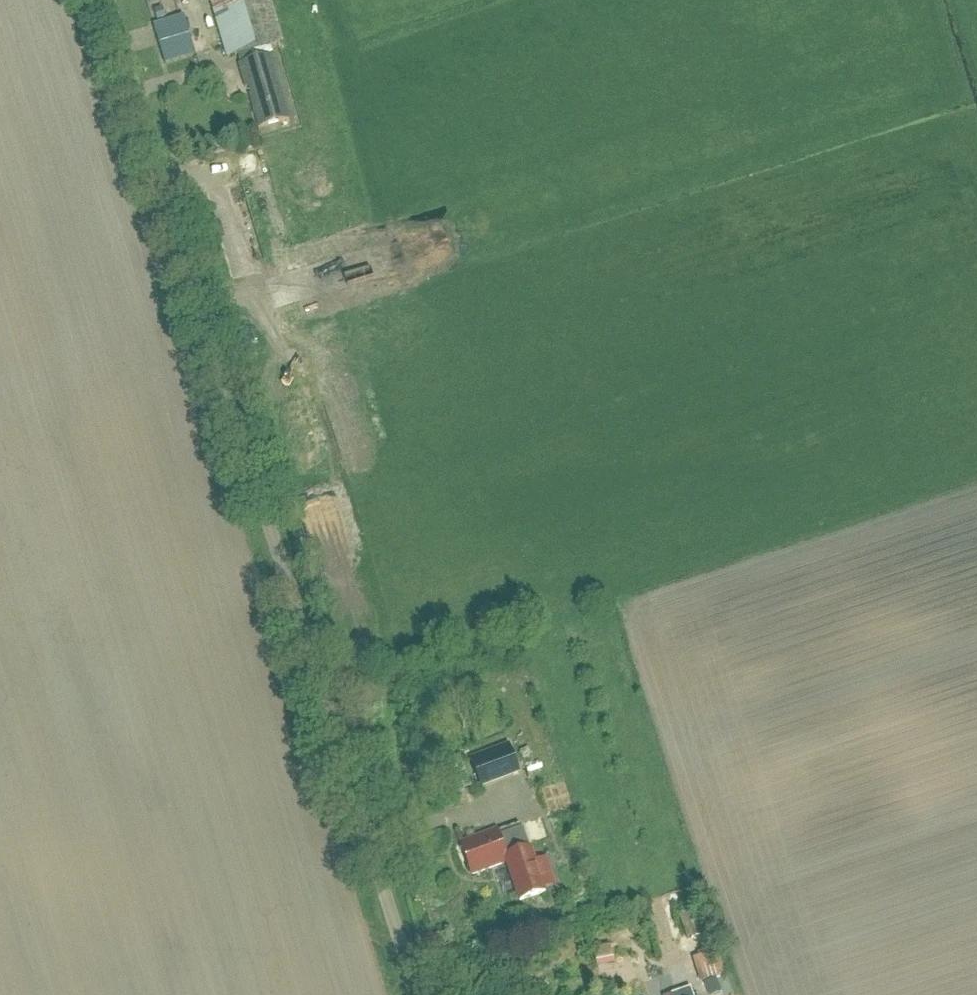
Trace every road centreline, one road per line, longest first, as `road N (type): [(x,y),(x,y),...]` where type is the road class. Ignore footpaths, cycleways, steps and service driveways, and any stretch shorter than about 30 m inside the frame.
road 1 (unclassified): [(421,994),(107,0)]

